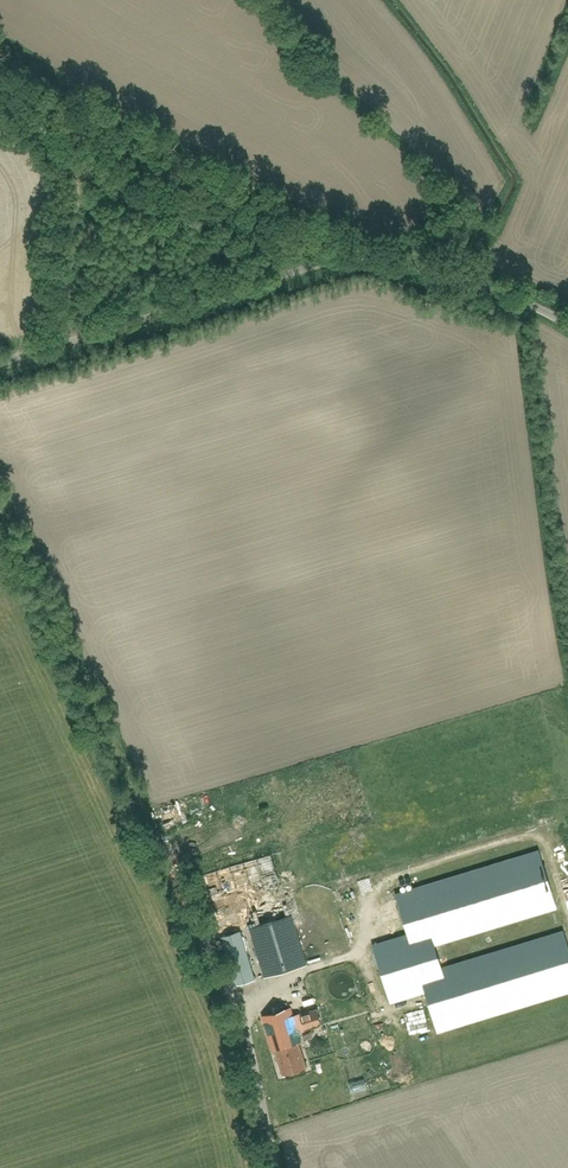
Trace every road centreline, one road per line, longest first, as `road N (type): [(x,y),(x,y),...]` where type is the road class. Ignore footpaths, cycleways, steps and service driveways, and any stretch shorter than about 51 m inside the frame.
road 1 (unclassified): [(0,363),(331,262),(381,262),(567,323)]
road 2 (track): [(250,1007),(229,986),(179,889),(0,510)]
road 3 (track): [(0,83),(43,136),(68,201),(55,346)]
road 4 (track): [(279,1167),(250,1007),(293,993)]

